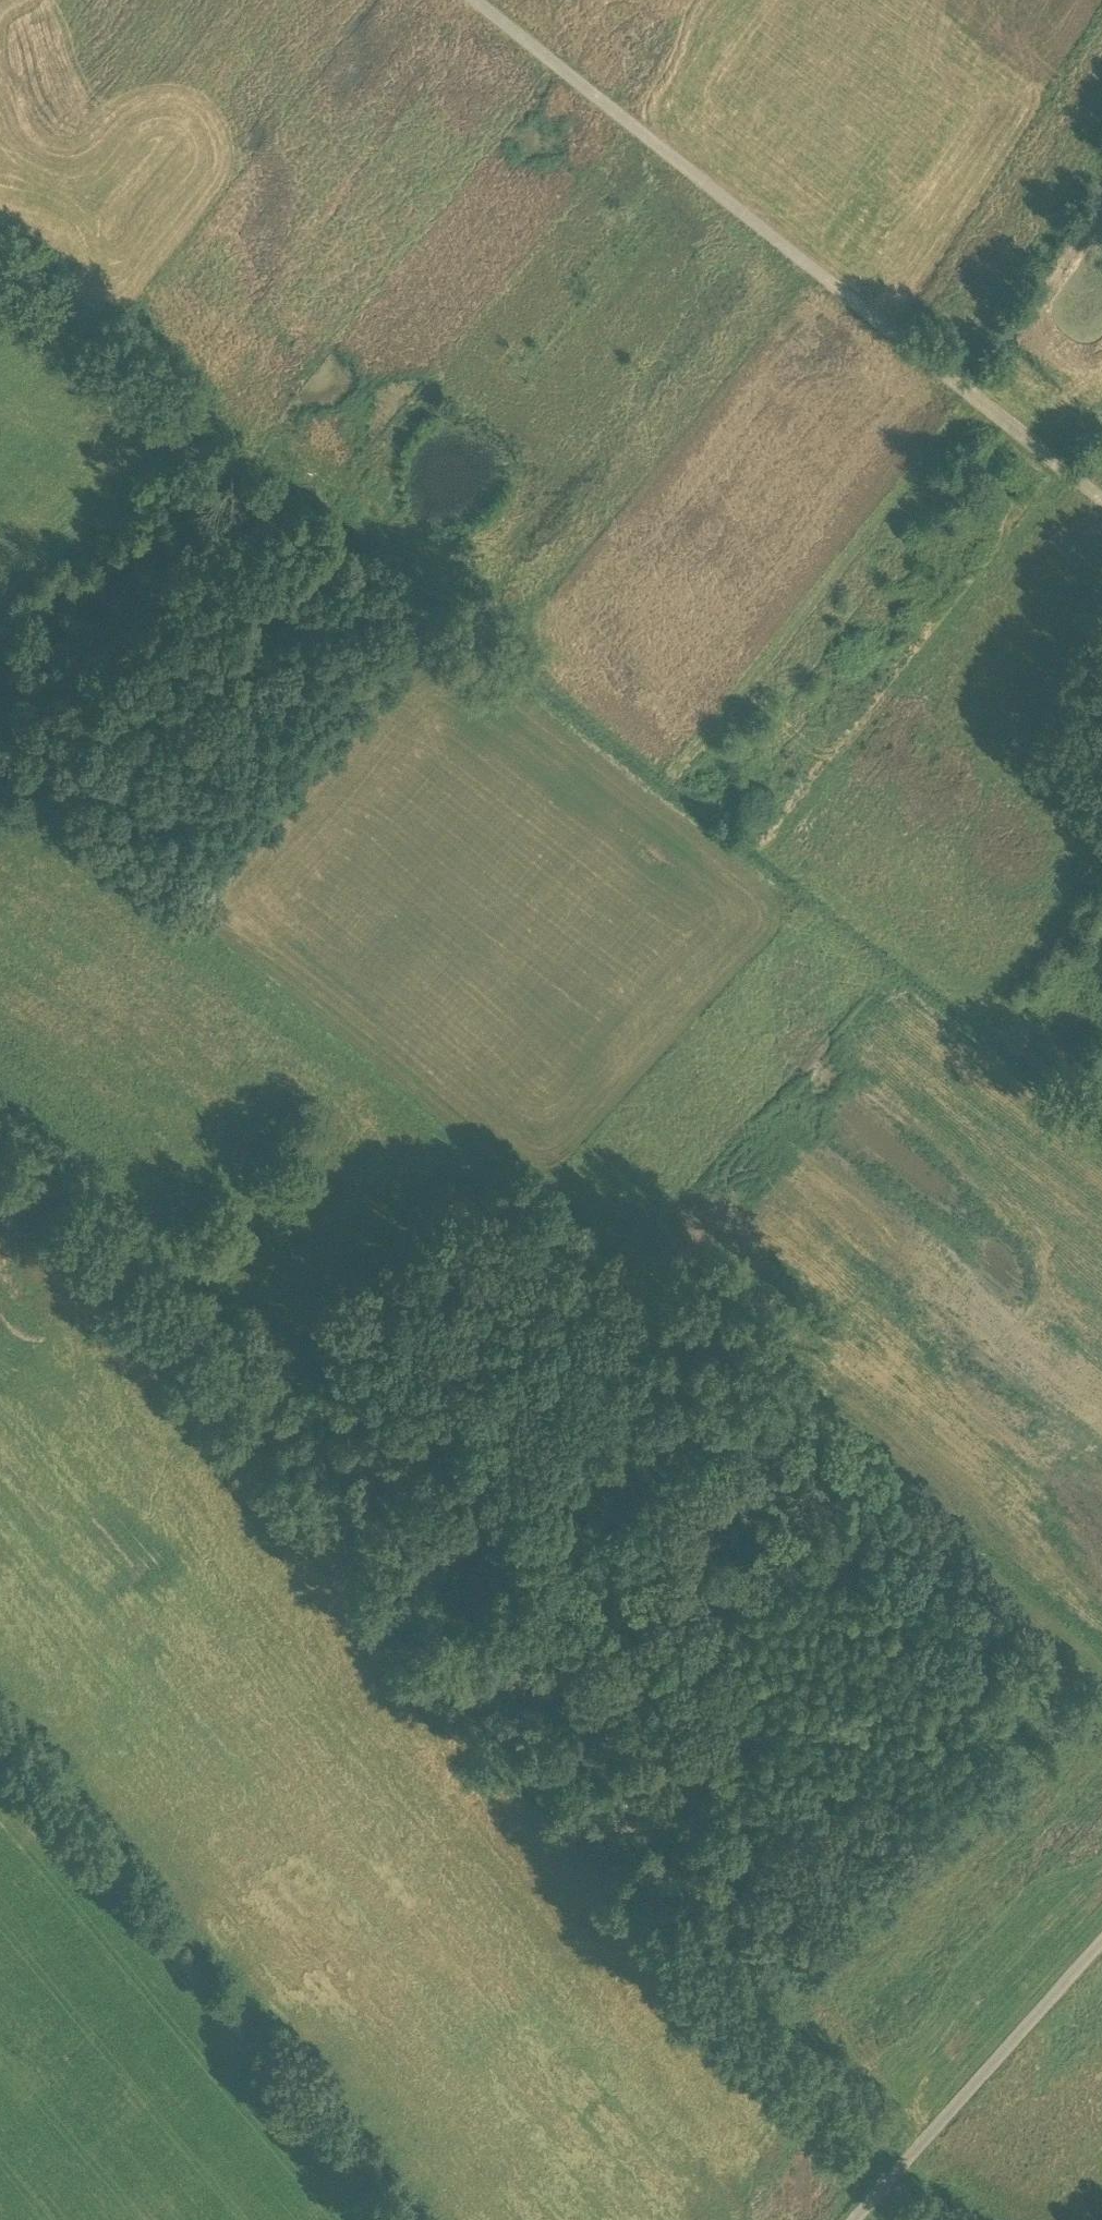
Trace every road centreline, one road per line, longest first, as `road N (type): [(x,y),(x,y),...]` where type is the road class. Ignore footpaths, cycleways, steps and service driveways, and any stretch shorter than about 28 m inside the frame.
road 1 (track): [(1101,1675),(228,941),(0,740)]
road 2 (track): [(874,2200),(373,1658),(0,1198)]
road 3 (track): [(474,0),(1101,503)]
road 4 (track): [(390,2219),(0,1749)]
road 5 (track): [(1101,1942),(857,2219)]

